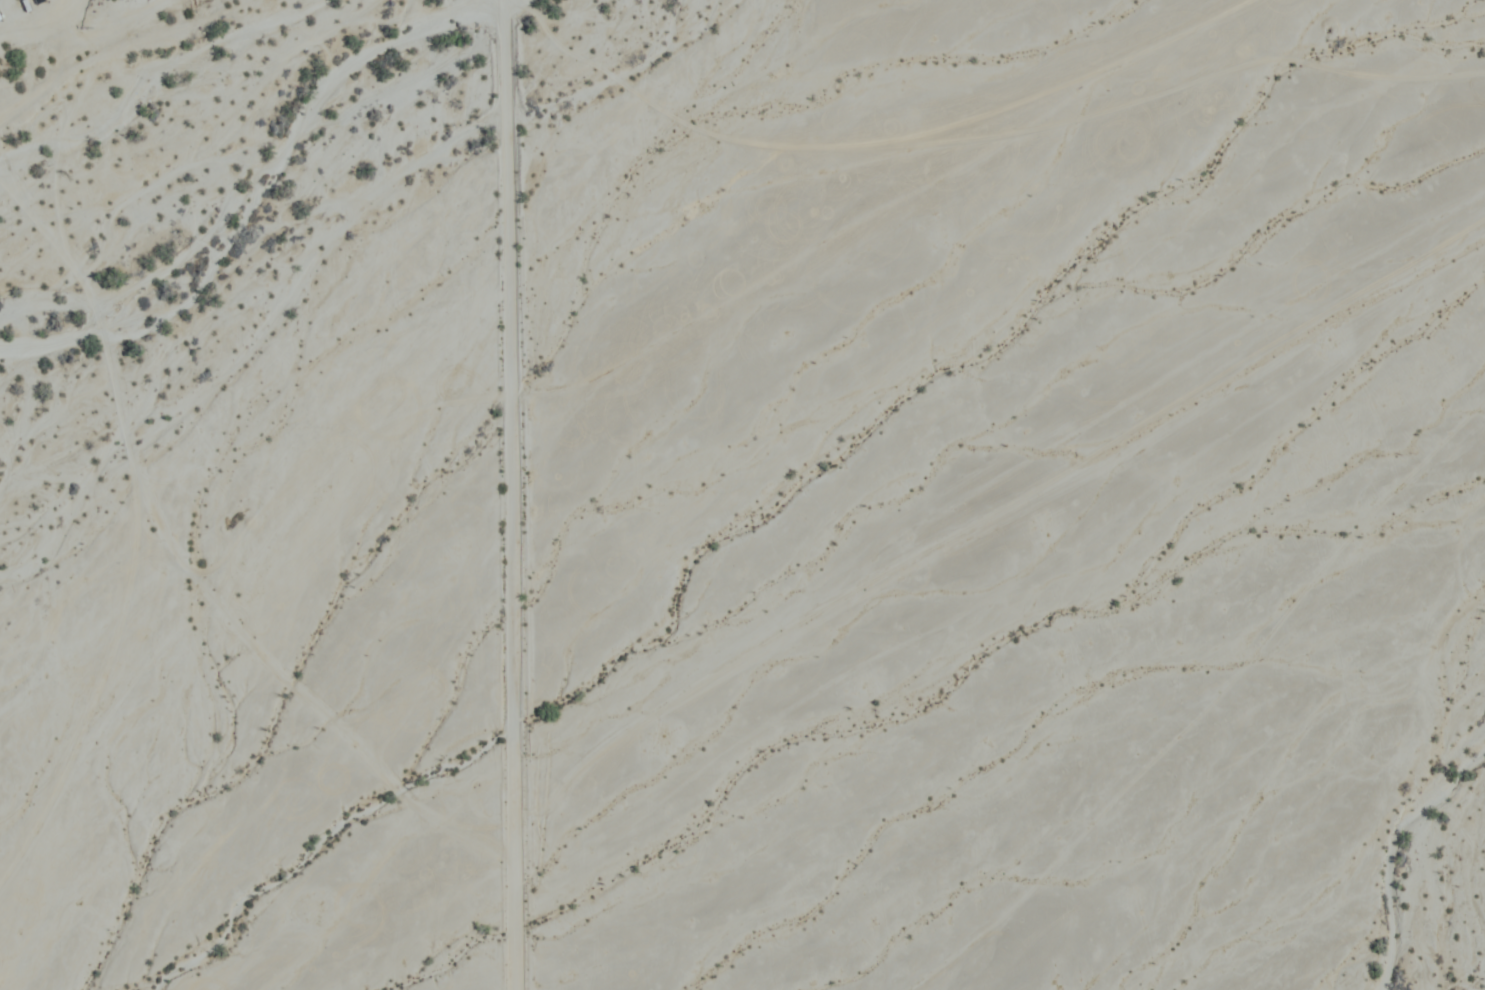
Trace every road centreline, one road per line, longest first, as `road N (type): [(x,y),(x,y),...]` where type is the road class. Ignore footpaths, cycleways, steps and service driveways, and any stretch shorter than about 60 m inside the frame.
road 1 (track): [(528,827),(619,729),(1030,458),(1484,209)]
road 2 (track): [(521,387),(567,389),(1215,0)]

